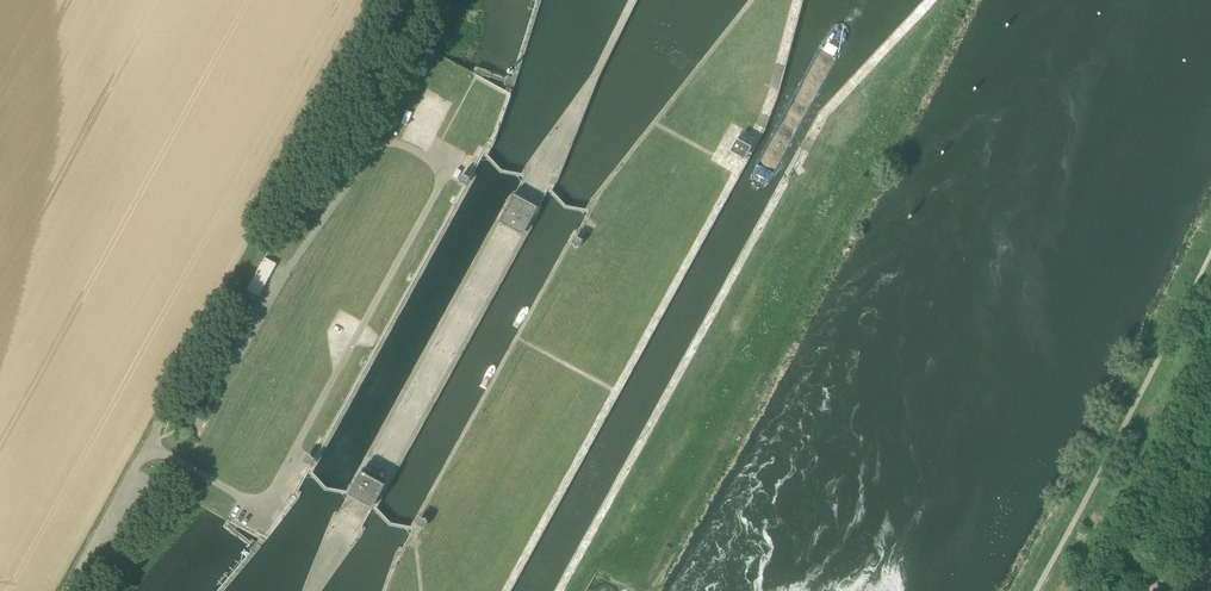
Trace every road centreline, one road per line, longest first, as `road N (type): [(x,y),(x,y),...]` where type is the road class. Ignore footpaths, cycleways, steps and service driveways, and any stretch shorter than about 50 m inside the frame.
road 1 (unclassified): [(69,590),(150,446)]

